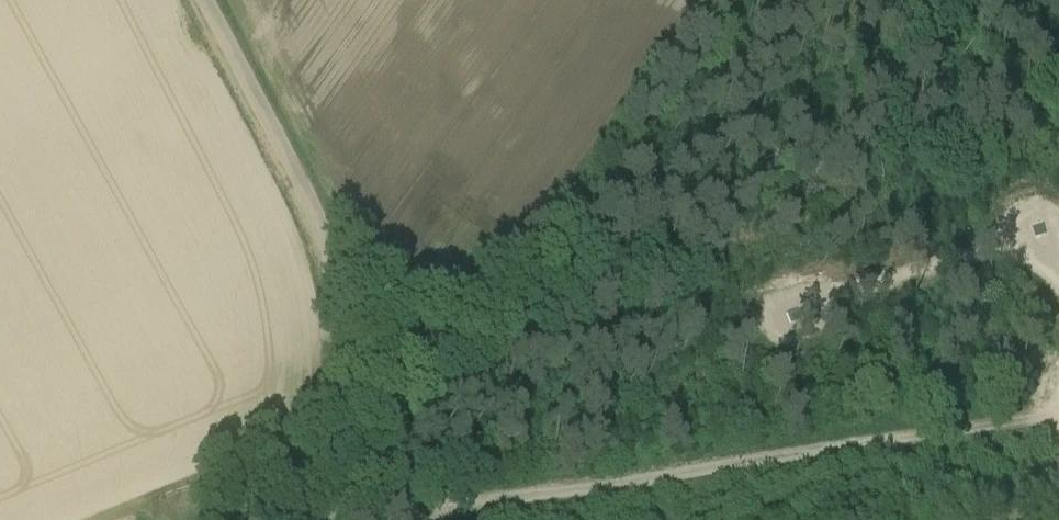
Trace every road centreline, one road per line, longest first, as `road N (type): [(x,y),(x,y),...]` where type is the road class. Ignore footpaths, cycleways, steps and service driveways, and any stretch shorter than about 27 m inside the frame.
road 1 (track): [(377,519),(1058,415)]
road 2 (unclassified): [(336,519),(345,367),(338,282),(306,201),(202,0)]
road 3 (track): [(1058,260),(1043,240),(809,308)]

